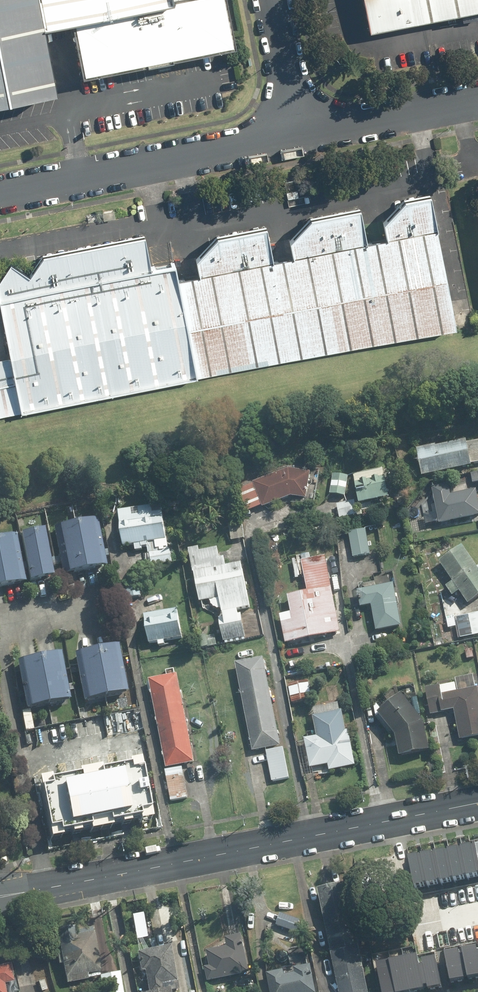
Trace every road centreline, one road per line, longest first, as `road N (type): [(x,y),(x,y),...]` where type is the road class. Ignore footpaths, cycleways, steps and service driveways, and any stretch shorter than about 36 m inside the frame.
road 1 (secondary): [(477,803),(0,896)]
road 2 (unclassified): [(0,190),(299,129)]
road 3 (unclassified): [(299,129),(477,94)]
road 4 (unclassified): [(299,129),(275,0)]

